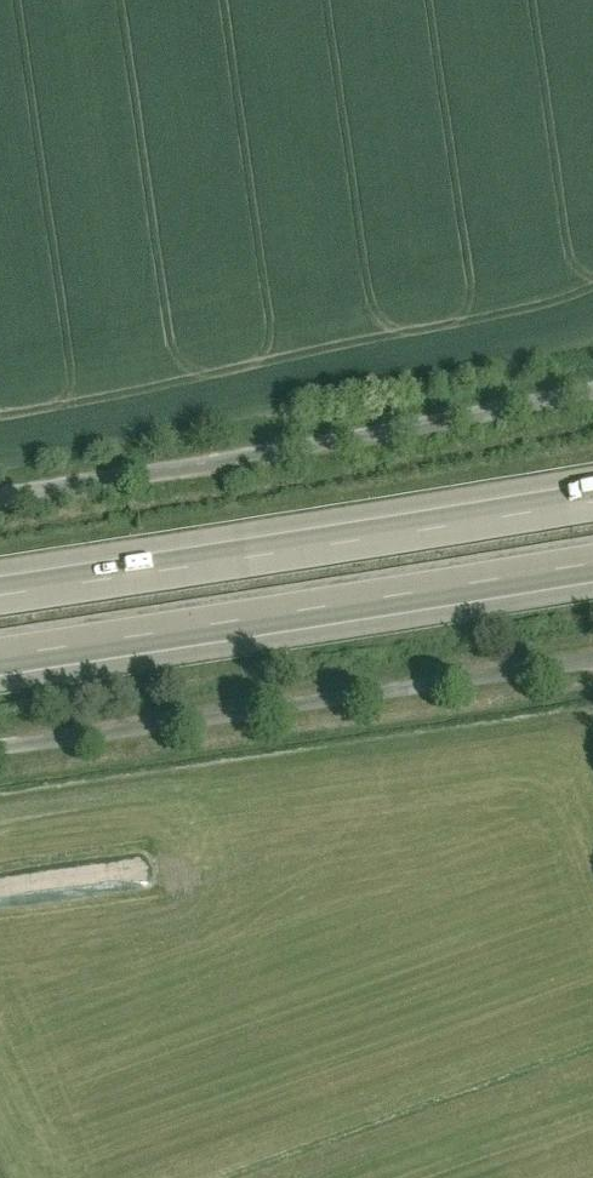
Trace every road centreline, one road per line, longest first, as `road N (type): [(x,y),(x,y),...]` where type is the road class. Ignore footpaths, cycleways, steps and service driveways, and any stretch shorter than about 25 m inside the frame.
road 1 (residential): [(592,397),(205,473),(0,501)]
road 2 (motorway): [(0,667),(592,573)]
road 3 (motorway): [(592,489),(0,583)]
road 4 (residential): [(0,751),(592,663)]

